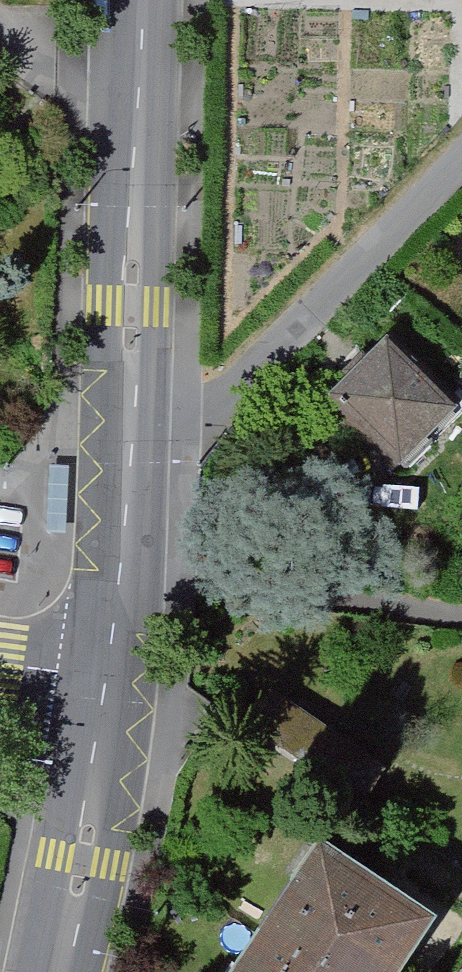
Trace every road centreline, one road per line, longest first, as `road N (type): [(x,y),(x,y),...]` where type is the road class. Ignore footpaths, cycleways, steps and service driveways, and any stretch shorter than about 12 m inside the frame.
road 1 (residential): [(461,161),(243,391),(208,419),(127,447)]
road 2 (tertiary): [(144,0),(127,447)]
road 3 (tertiary): [(110,682),(63,971)]
road 4 (tertiary): [(127,447),(110,682)]

